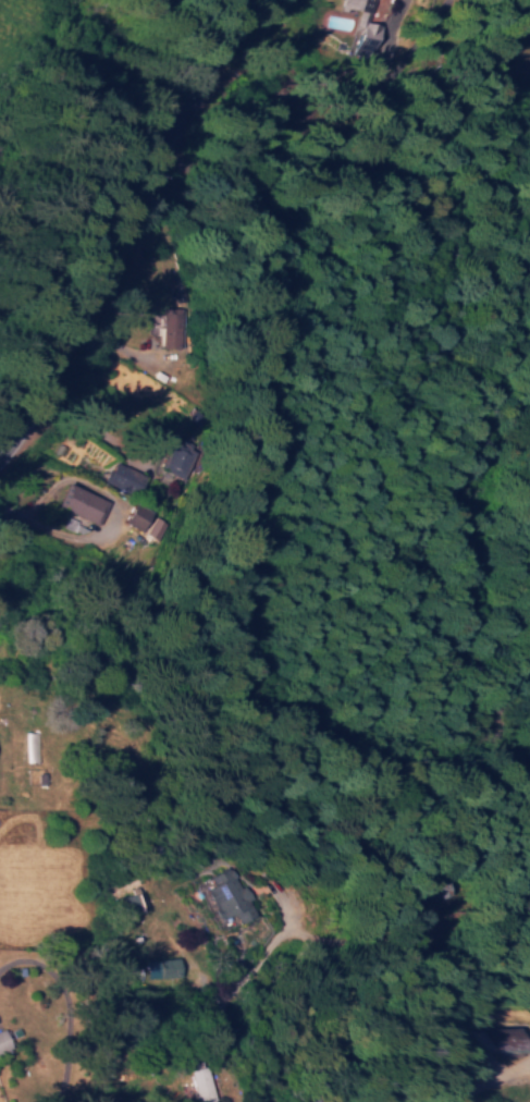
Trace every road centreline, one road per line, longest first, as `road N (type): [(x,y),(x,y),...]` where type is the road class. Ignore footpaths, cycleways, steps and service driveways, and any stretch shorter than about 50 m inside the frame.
road 1 (tertiary): [(0,452),(48,382),(103,229),(205,113),(244,0)]
road 2 (residential): [(529,1041),(503,957),(480,928)]

